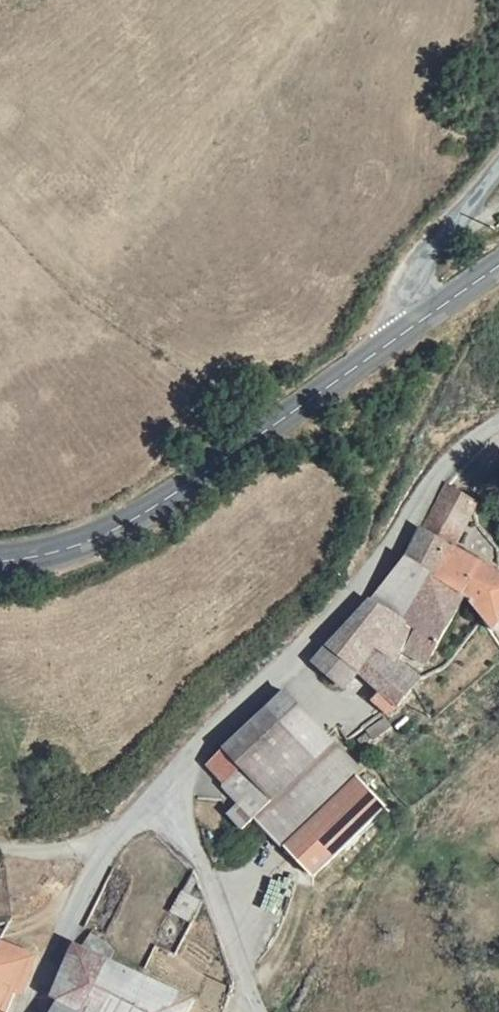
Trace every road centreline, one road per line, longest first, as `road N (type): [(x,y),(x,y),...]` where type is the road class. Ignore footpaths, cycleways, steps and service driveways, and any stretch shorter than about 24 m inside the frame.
road 1 (secondary): [(416,324),(157,509),(67,552),(0,560)]
road 2 (unclassified): [(498,431),(470,446),(417,497),(325,616),(175,778)]
road 3 (unclassified): [(175,778),(95,864),(38,1011)]
road 4 (unclassified): [(175,778),(258,1011)]
road 5 (unclassified): [(498,167),(419,260),(416,324)]

